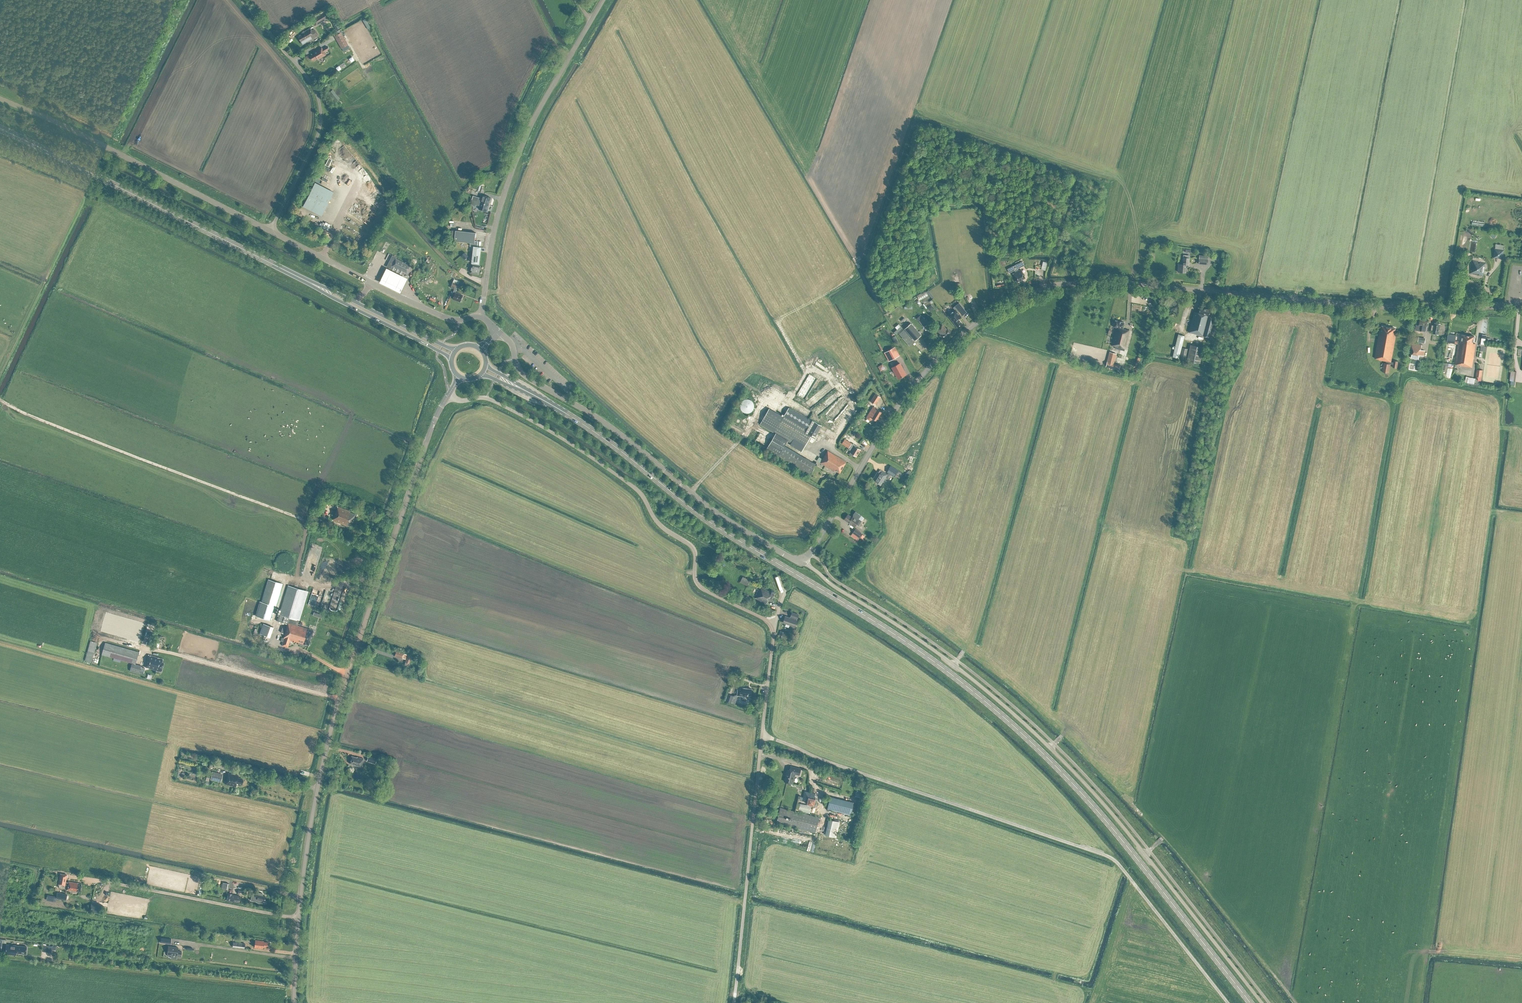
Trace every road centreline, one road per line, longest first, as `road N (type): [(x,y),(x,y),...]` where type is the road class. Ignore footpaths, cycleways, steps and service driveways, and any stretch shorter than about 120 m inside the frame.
road 1 (primary): [(1251,1002),(1108,823),(988,703),(520,388)]
road 2 (tertiary): [(815,547),(933,362),(986,318),(1038,290),(1084,283),(1387,305),(1521,305)]
road 3 (track): [(1263,1002),(1049,747),(928,645),(800,560)]
road 4 (unclassified): [(294,1002),(305,858),(330,733),(448,396)]
road 5 (unclassified): [(448,396),(492,400),(621,478),(661,525),(691,545),(700,586),(775,624)]
road 6 (tertiary): [(815,547),(796,559),(720,515),(614,429),(524,375),(498,330)]
road 7 (unclassified): [(734,1002),(775,624)]
road 8 (unclassified): [(480,316),(513,169),(602,0)]
road 9 (primary): [(317,286),(12,134)]
road 10 (unclassified): [(270,231),(0,98)]
road 11 (track): [(294,986),(20,956)]
road 12 (unclassified): [(270,231),(316,137),(319,105),(308,78),(242,0)]
road 13 (primary): [(317,286),(451,358)]

